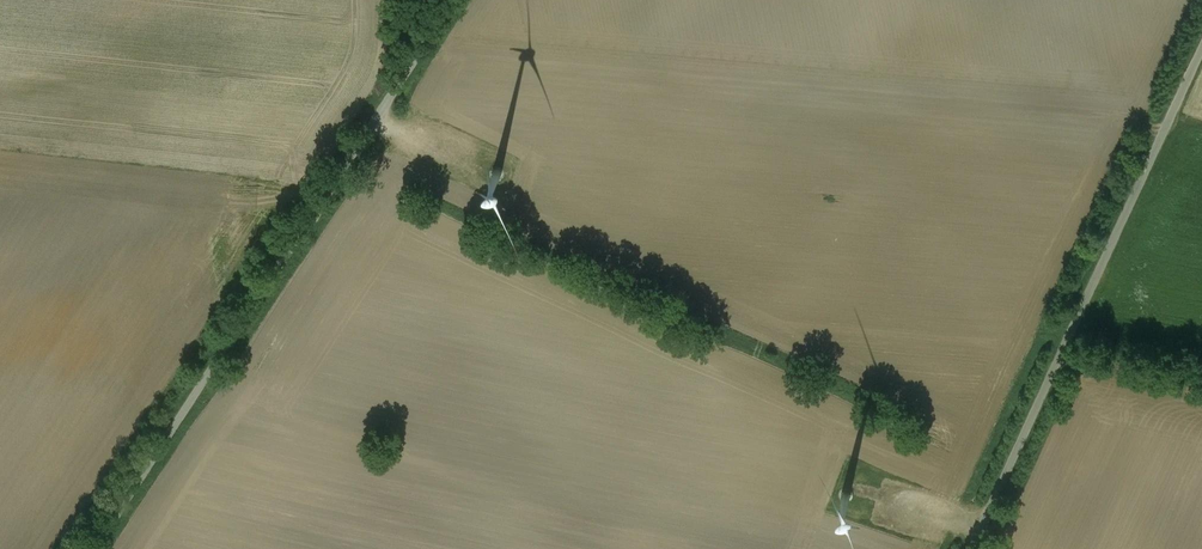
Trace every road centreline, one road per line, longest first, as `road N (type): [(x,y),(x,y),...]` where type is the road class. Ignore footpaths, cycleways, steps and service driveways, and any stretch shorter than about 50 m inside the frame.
road 1 (unclassified): [(455,0),(96,548)]
road 2 (unclassified): [(971,548),(1201,49)]

